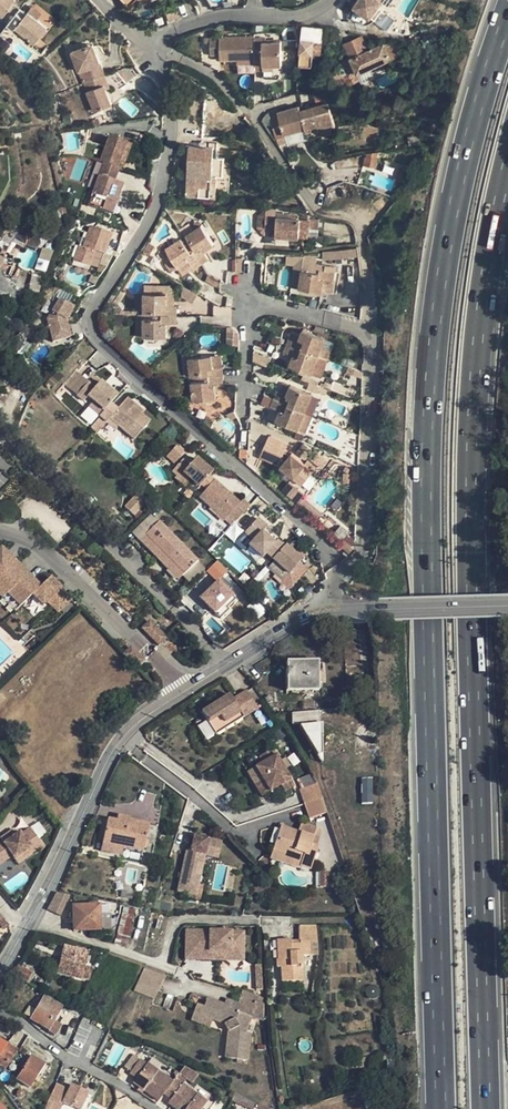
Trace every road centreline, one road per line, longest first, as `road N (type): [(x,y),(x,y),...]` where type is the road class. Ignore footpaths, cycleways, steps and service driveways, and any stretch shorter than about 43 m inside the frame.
road 1 (motorway): [(507,10),(450,221),(430,404),(441,1108)]
road 2 (motorway): [(485,1108),(473,425),(507,159)]
road 3 (residential): [(159,43),(171,136),(164,185),(95,308),(96,329),(319,536),(341,572)]
road 4 (residential): [(372,330),(356,222),(311,205),(226,82),(159,43)]
road 5 (residential): [(28,928),(121,736),(180,692)]
road 6 (residential): [(341,572),(364,543),(372,330)]
road 7 (residential): [(180,692),(47,557),(0,534)]
road 8 (residential): [(324,613),(507,606)]
road 9 (residential): [(331,0),(287,18),(209,22),(159,43)]
road 10 (residential): [(180,692),(324,613)]
road 11 (residential): [(372,330),(249,301)]

